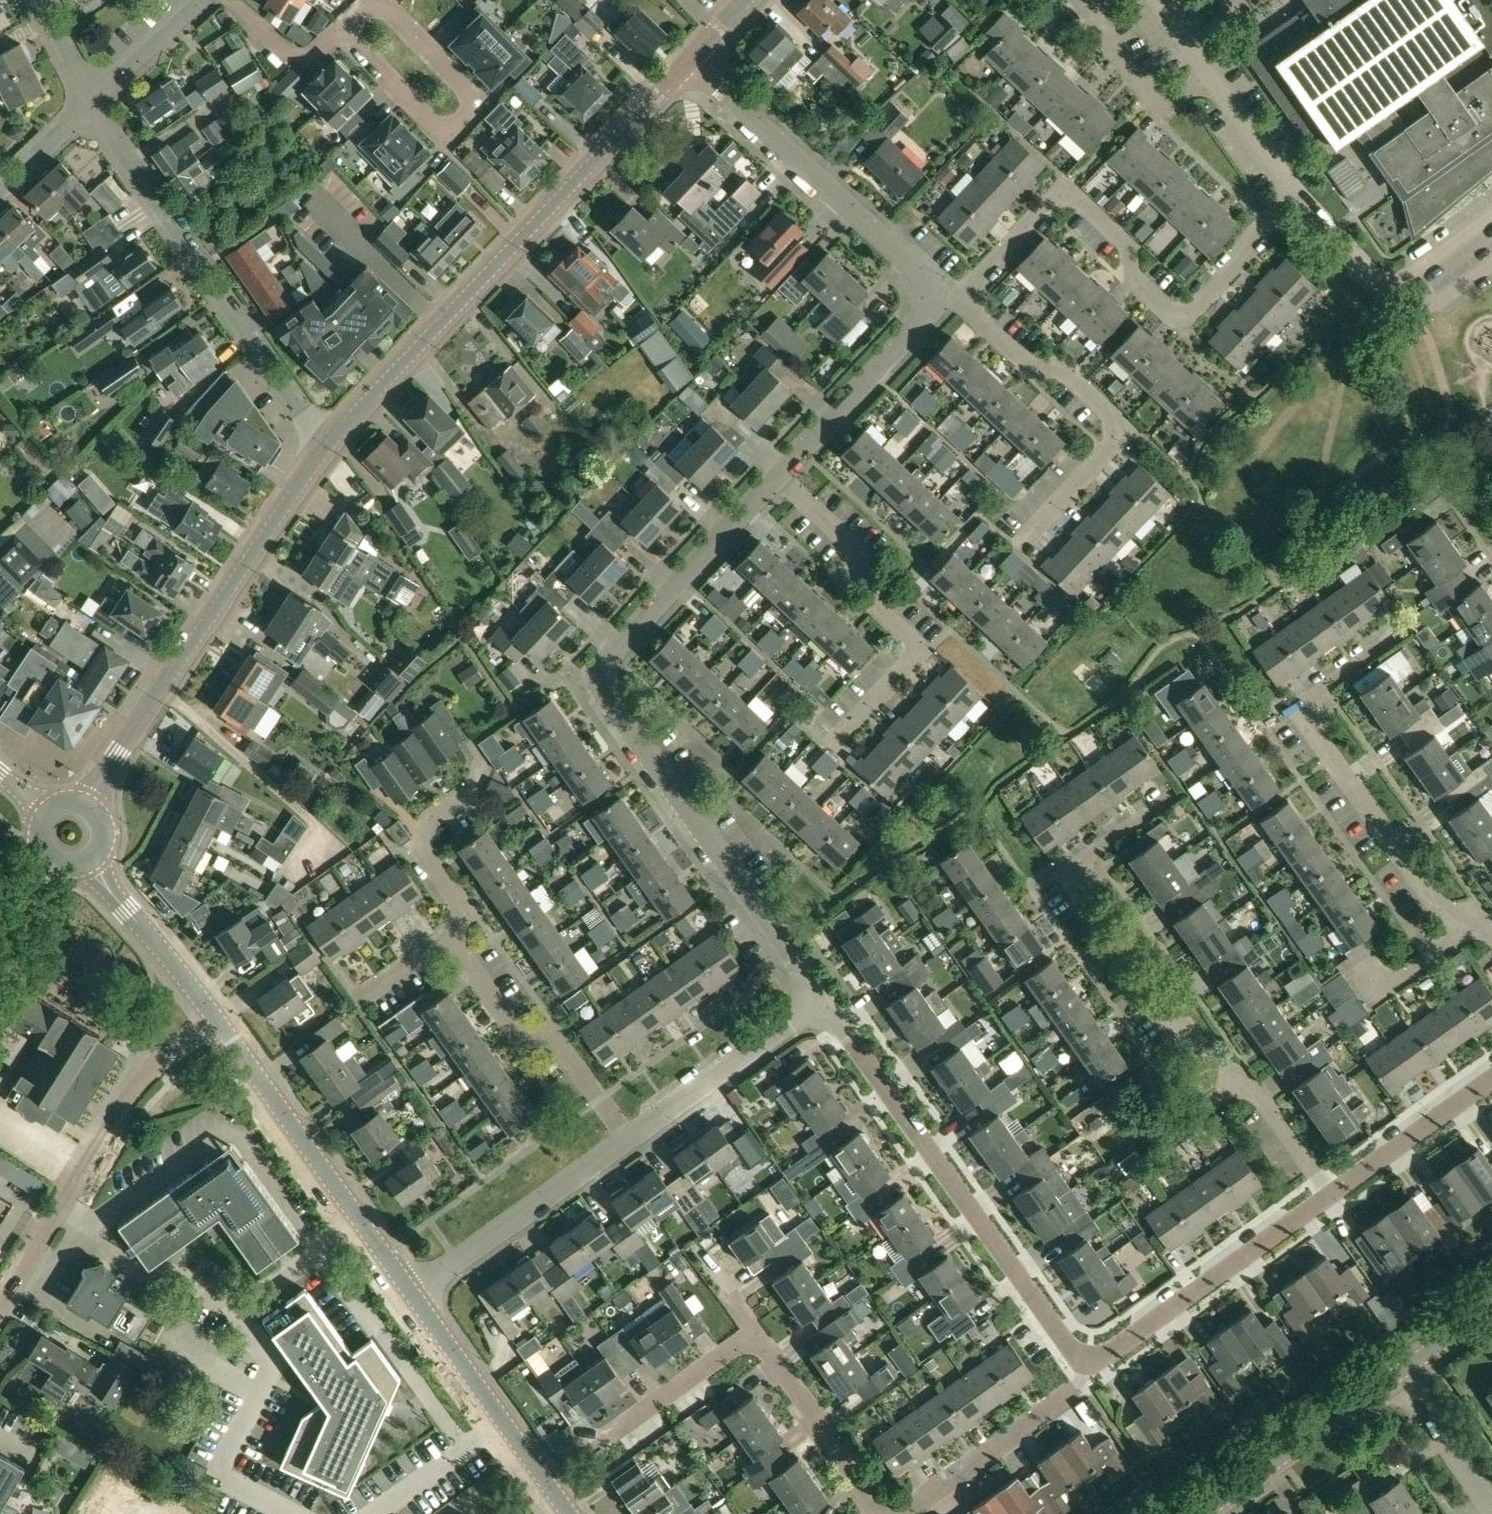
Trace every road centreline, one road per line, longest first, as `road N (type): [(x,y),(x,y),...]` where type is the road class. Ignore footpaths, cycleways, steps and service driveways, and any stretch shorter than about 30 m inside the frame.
road 1 (residential): [(826,1001),(601,675),(612,655),(779,476)]
road 2 (residential): [(1333,1198),(1260,1093),(1222,1075),(1188,1031),(1175,1030),(1079,889),(1087,855),(1172,793)]
road 3 (tertiary): [(327,447),(691,59)]
road 4 (residential): [(969,299),(1053,197),(1077,196),(1130,245),(1131,275),(1170,312),(1192,312),(1294,190)]
road 5 (residential): [(1091,1355),(1068,1342),(826,1001)]
road 6 (tertiary): [(90,803),(327,447)]
road 7 (residential): [(1491,932),(1444,914),(1311,723),(1320,690),(1407,627)]
road 8 (residential): [(327,447),(88,107)]
road 9 (residential): [(0,1306),(135,1090),(216,1019)]
road 10 (residential): [(1019,543),(1113,444),(1113,417),(1060,367),(1031,368),(973,314),(969,299)]
road 11 (residential): [(832,744),(905,667),(912,649),(870,600),(862,555),(779,476)]
road 12 (secondary): [(415,1296),(216,1019)]
road 13 (residential): [(930,298),(917,271),(691,59)]
road 14 (residential): [(1333,1198),(1122,1348),(1091,1355)]
road 15 (secondary): [(571,1513),(415,1296)]
road 16 (residential): [(628,1138),(558,1042),(516,1027),(453,945)]
road 17 (residential): [(415,1296),(628,1138)]
road 18 (residential): [(901,1513),(1085,1383),(1091,1355)]
road 19 (residential): [(453,945),(462,909),(422,847),(429,819),(473,787),(481,763),(469,744)]
road 20 (tertiary): [(1202,1513),(1399,1373)]
road 21 (residential): [(628,1138),(826,1001)]
road 22 (residential): [(779,476),(924,319),(930,298)]
road 23 (residential): [(447,128),(468,113),(471,96),(392,13),(368,7),(342,30)]
road 24 (residential): [(753,1342),(770,1352),(880,1513)]
road 25 (secondary): [(216,1019),(91,865)]
road 26 (residential): [(591,1449),(734,1345),(753,1342)]
road 27 (residential): [(1491,1083),(1333,1198)]
road 28 (residential): [(1210,75),(1167,103),(1155,102),(1088,11)]
road 29 (residential): [(1491,1505),(1399,1373)]
road 30 (residential): [(95,100),(202,0)]
road 31 (residential): [(1294,190),(1377,279),(1400,288)]
road 32 (residential): [(342,30),(432,123),(447,128)]
road 33 (residential): [(1210,75),(1294,190)]
road 34 (residential): [(342,30),(300,59),(231,0)]
road 35 (residential): [(0,192),(88,107)]

